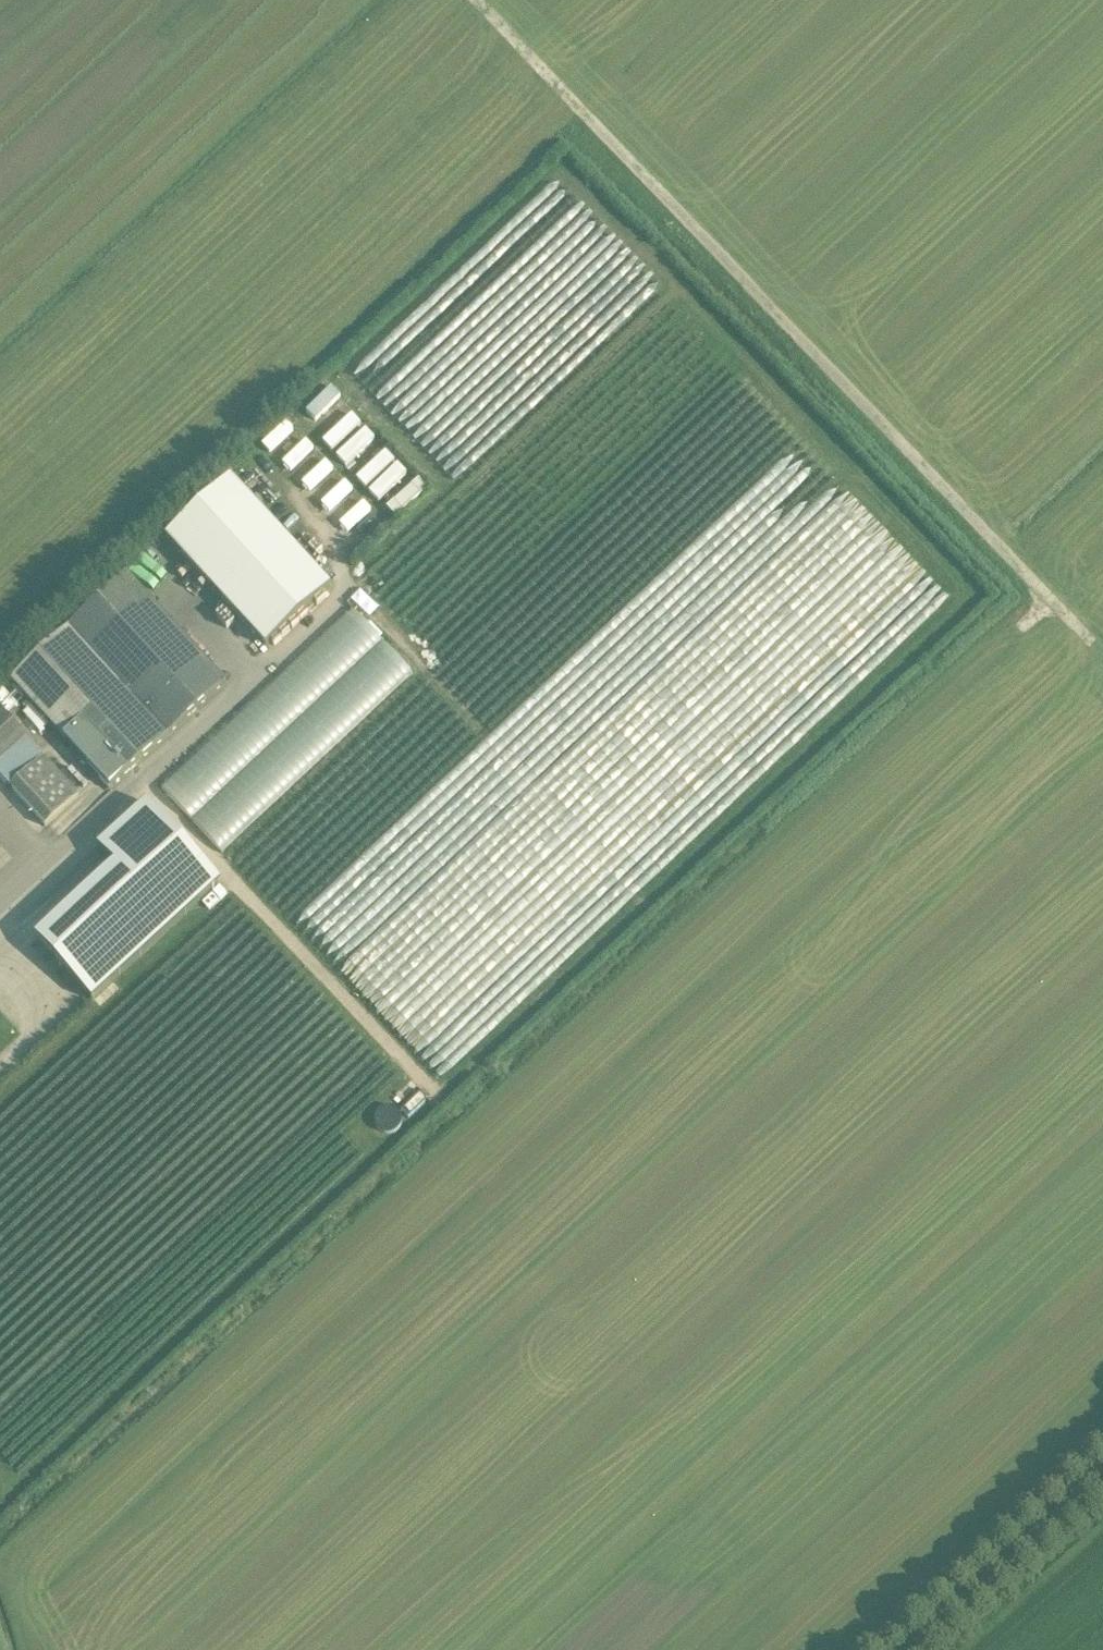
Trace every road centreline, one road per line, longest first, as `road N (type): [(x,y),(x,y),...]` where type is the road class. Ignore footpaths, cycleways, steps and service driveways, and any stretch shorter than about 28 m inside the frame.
road 1 (track): [(1102,1480),(916,1649)]

